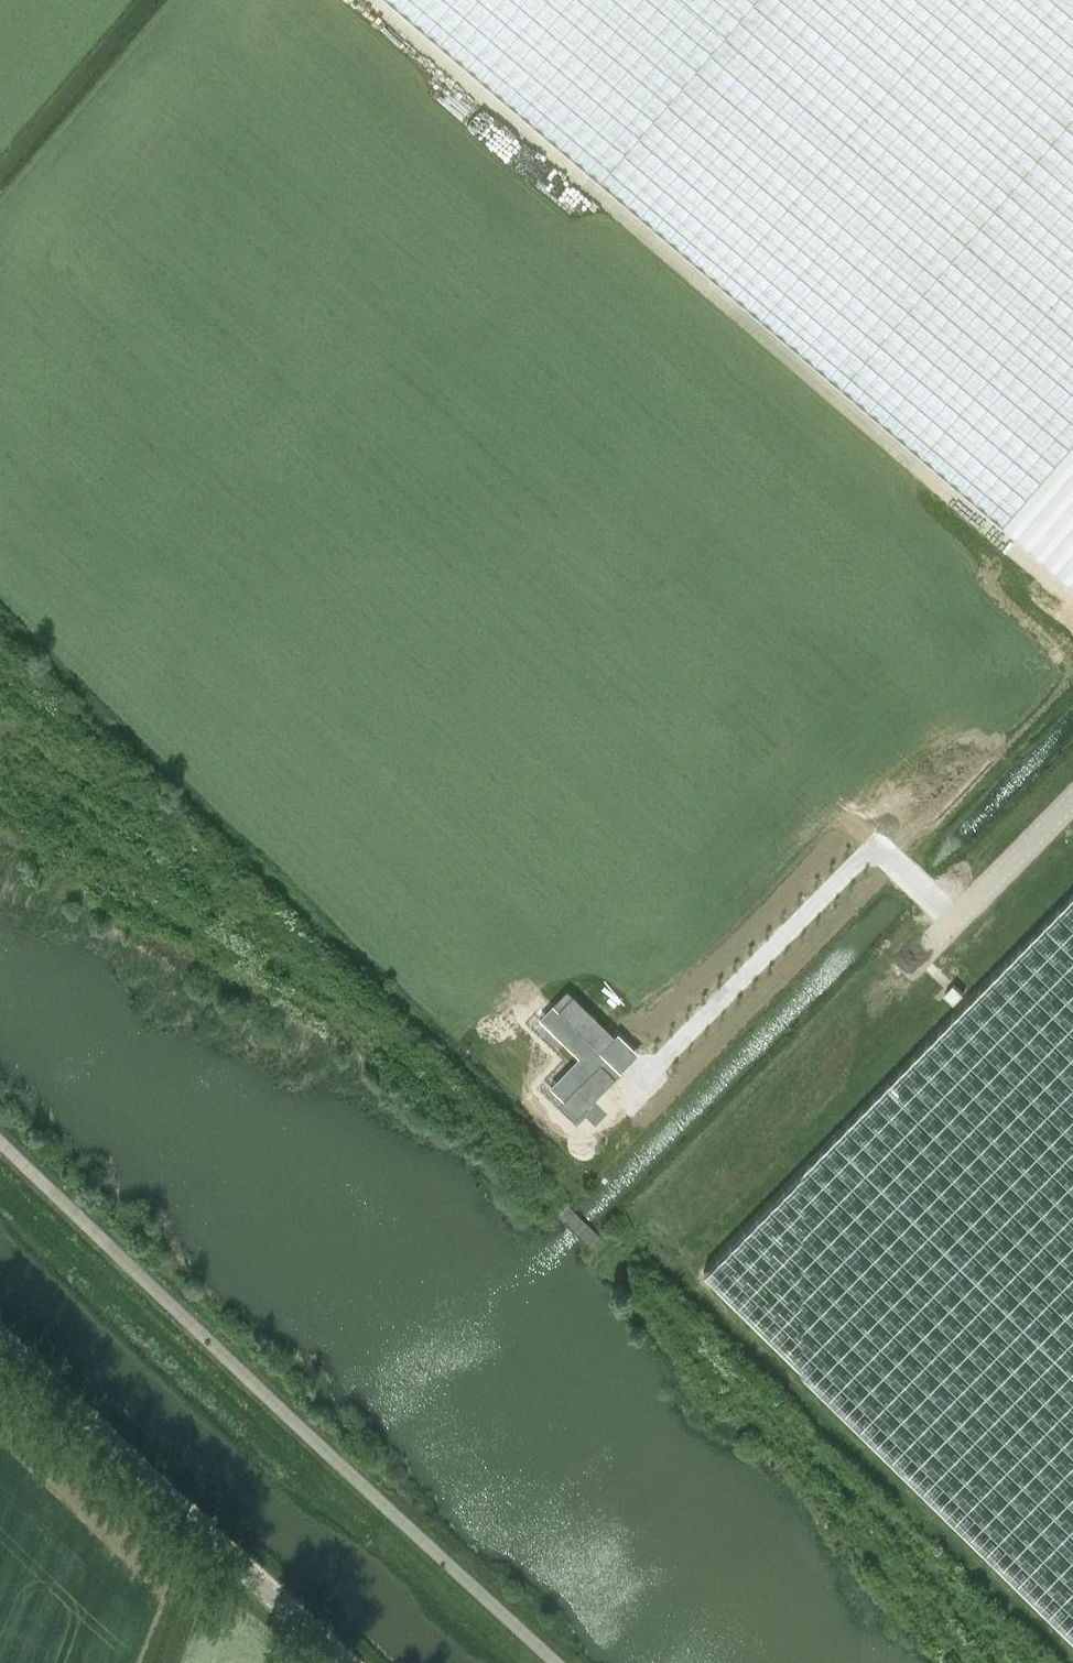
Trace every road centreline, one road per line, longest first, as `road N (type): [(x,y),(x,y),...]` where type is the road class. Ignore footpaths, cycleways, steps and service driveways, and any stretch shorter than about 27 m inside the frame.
road 1 (tertiary): [(343,1662),(0,1336)]
road 2 (unclassified): [(928,958),(1072,809)]

